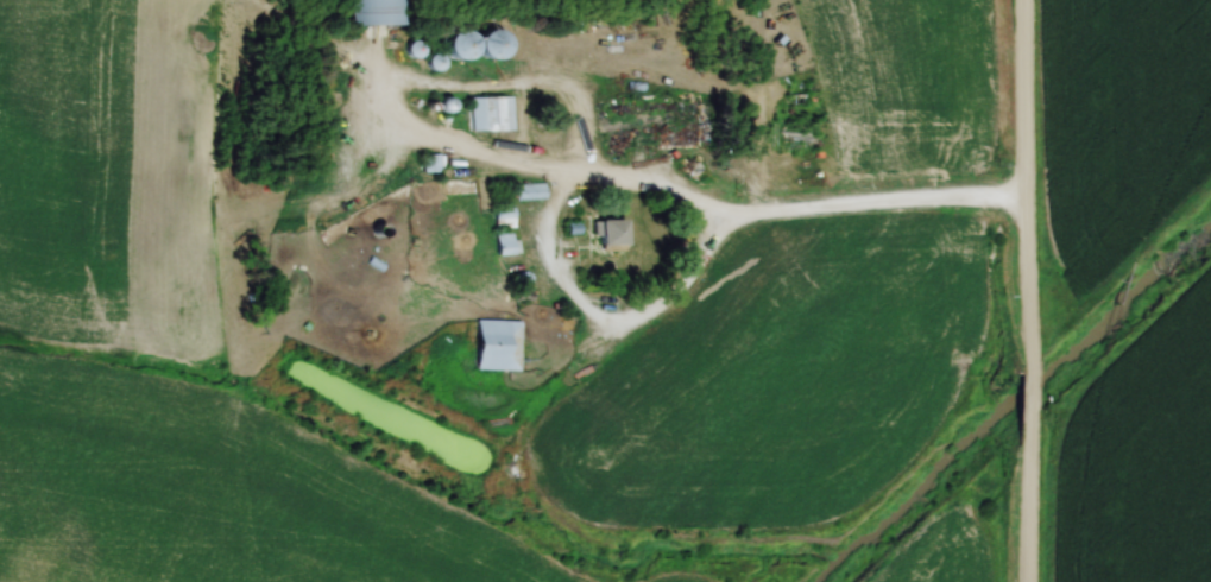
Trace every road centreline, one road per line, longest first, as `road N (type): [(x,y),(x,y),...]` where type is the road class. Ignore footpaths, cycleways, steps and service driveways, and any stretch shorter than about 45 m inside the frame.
road 1 (residential): [(1022,369),(1021,0)]
road 2 (residential): [(1025,581),(1023,431)]

